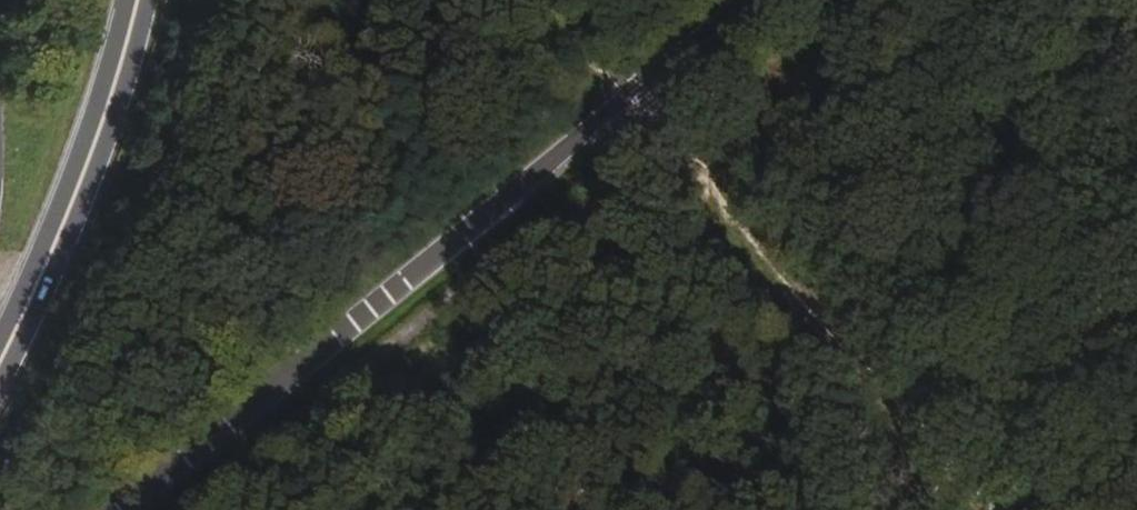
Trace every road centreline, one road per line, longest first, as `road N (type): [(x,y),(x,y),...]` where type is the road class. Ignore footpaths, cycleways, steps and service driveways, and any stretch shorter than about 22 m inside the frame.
road 1 (secondary): [(135,509),(764,0)]
road 2 (track): [(986,509),(659,136)]
road 3 (primary): [(0,358),(84,171),(133,0)]

